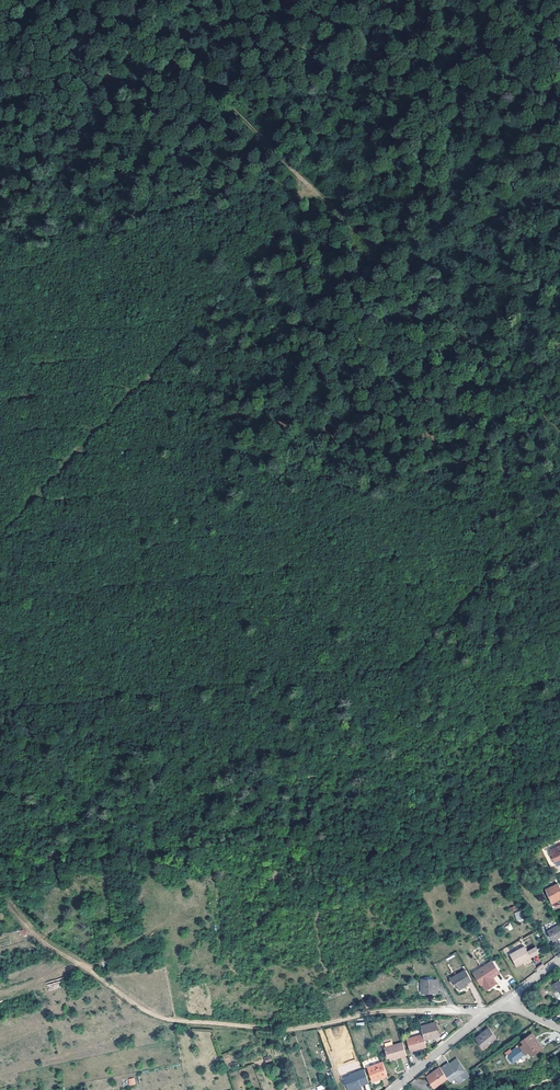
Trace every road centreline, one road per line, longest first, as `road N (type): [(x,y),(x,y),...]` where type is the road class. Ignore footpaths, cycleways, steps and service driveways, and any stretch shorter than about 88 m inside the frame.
road 1 (track): [(24,924),(124,997),(176,1021),(288,1029),(416,1010)]
road 2 (track): [(124,0),(314,188)]
road 3 (residential): [(392,1089),(488,1012)]

